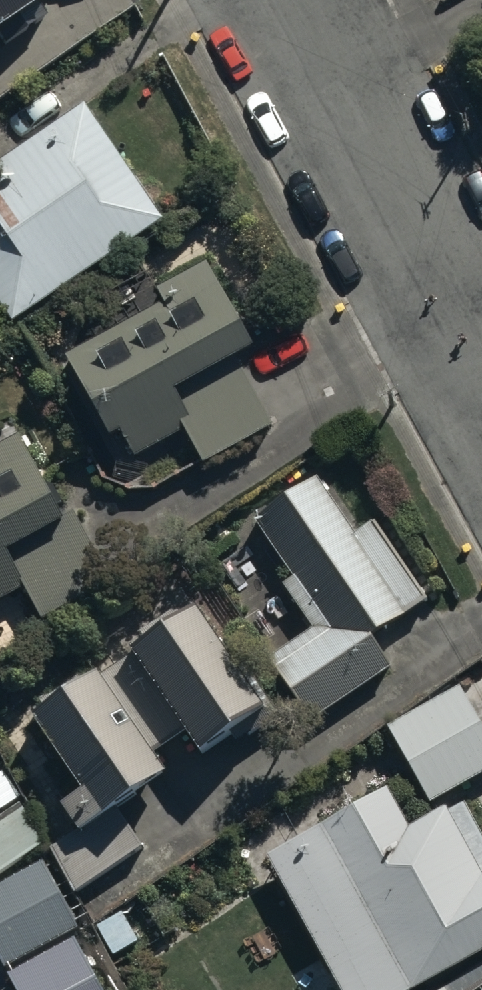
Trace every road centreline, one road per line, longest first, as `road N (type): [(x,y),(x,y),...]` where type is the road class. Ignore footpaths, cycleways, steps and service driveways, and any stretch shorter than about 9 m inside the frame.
road 1 (residential): [(292,0),(481,350)]

